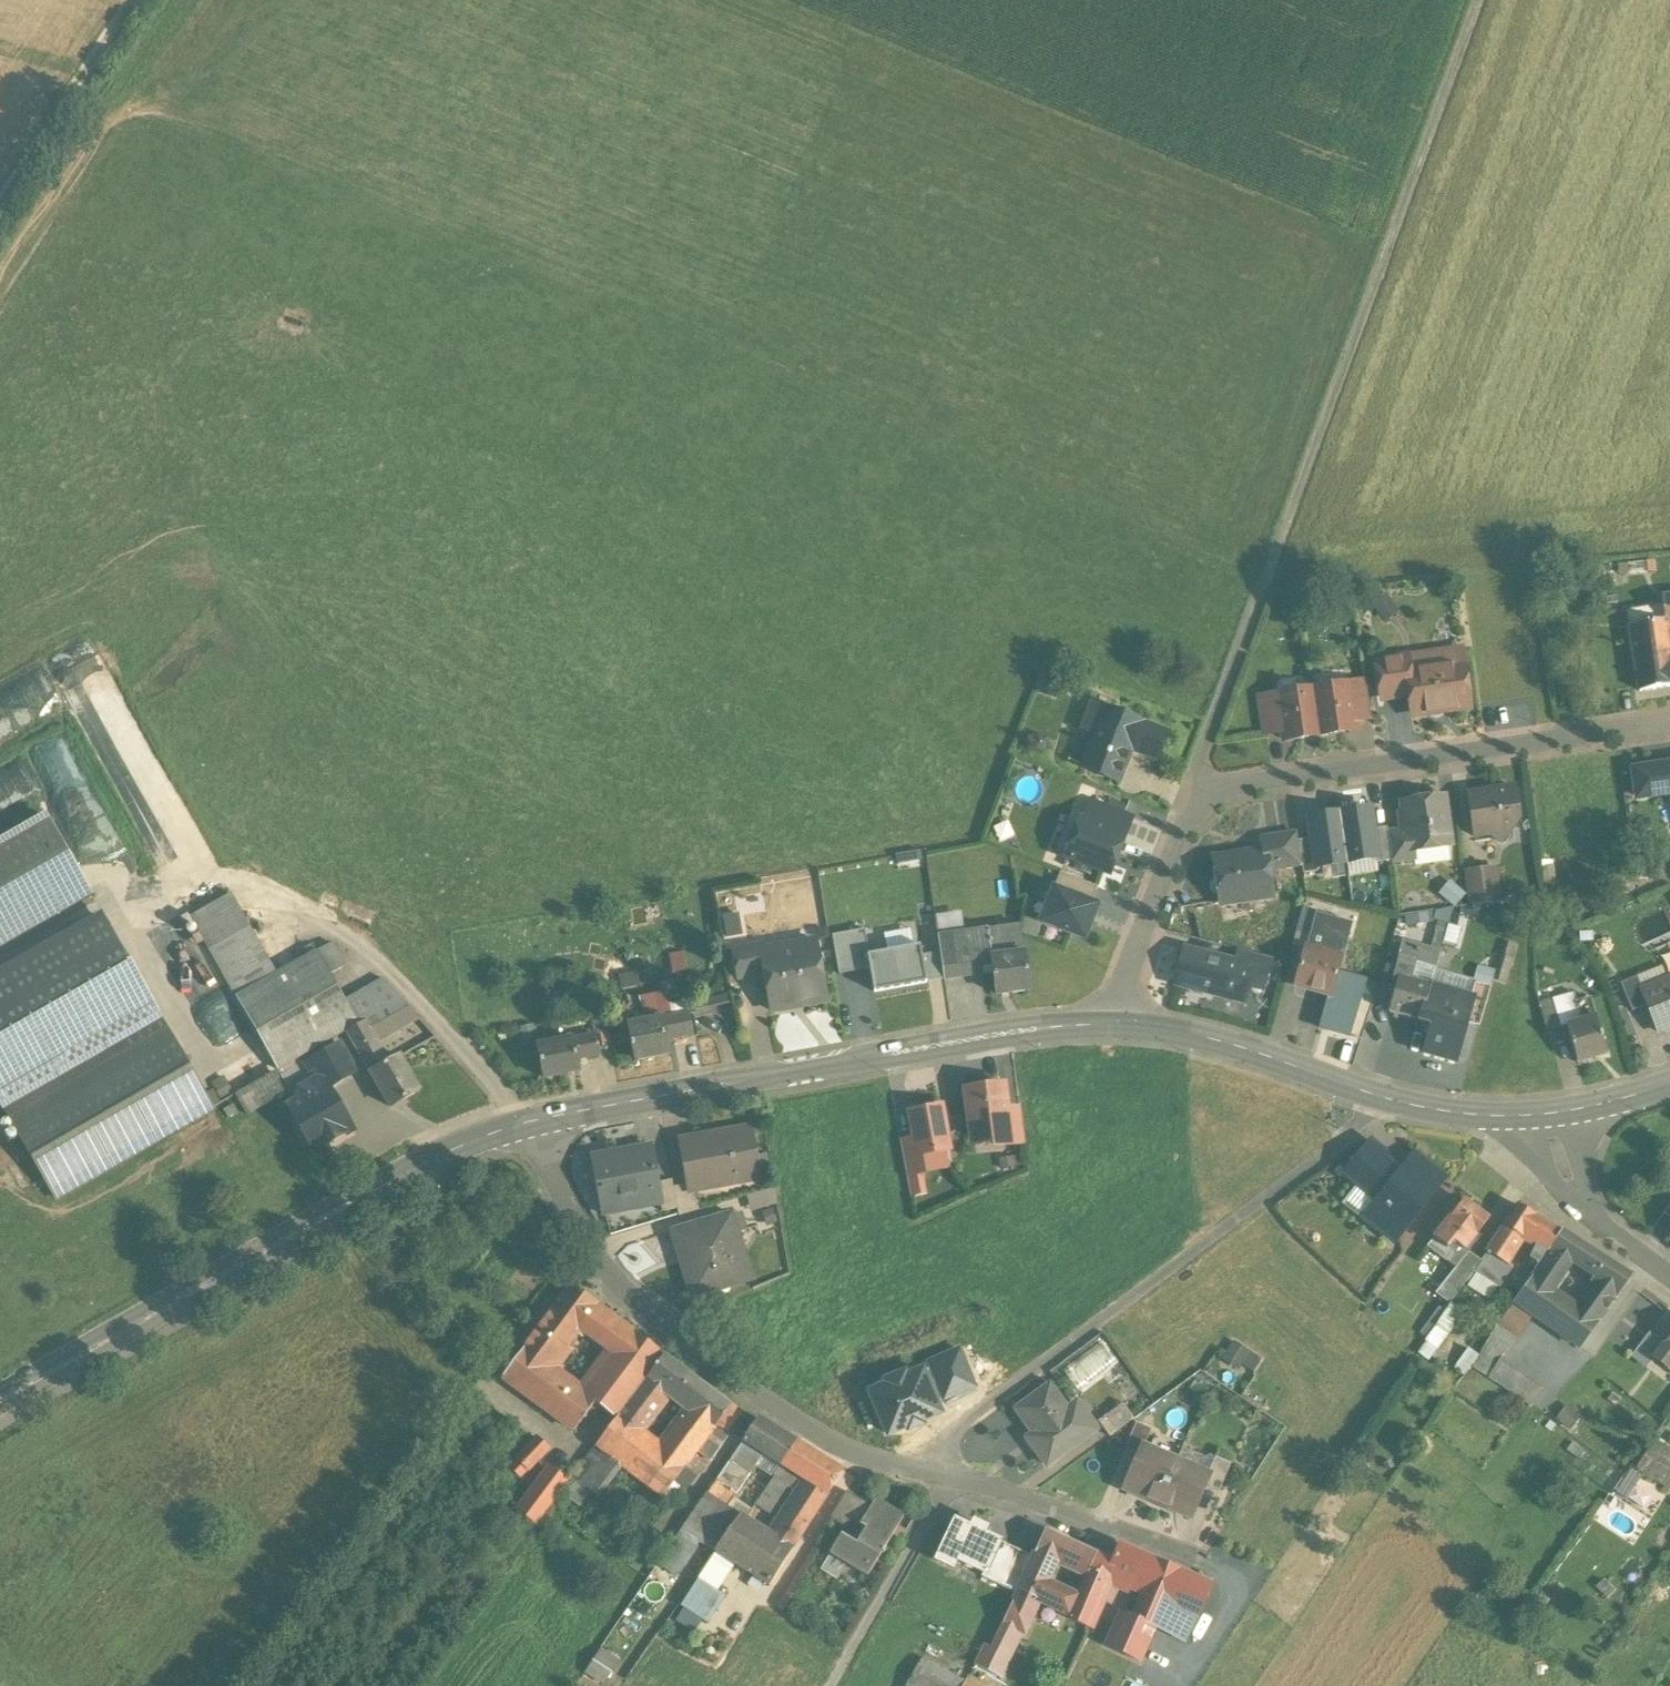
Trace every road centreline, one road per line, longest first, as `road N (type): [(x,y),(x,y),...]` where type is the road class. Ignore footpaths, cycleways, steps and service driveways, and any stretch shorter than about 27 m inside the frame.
road 1 (track): [(1481,0),(1199,776),(1214,805)]
road 2 (residential): [(1110,1025),(1185,833),(1230,795),(1669,726)]
road 3 (secondary): [(525,1123),(422,1165),(0,1400)]
road 4 (secondary): [(1110,1025),(964,1041),(525,1123)]
road 5 (residential): [(928,1477),(955,1442),(1357,1127),(1376,1097)]
road 6 (residential): [(525,1123),(594,1255),(727,1385),(790,1431),(862,1464),(928,1477)]
road 7 (residential): [(928,1477),(995,1490),(1250,1585),(1193,1670)]
road 8 (secondary): [(1376,1097),(1205,1038),(1110,1025)]
road 9 (track): [(0,217),(140,0)]
road 10 (track): [(948,1478),(832,1685)]
road 11 (residential): [(1669,1277),(1612,1234),(1565,1176),(1548,1114)]
road 12 (secondary): [(1548,1114),(1465,1115),(1376,1097)]
road 13 (secondary): [(1669,1083),(1548,1114)]

